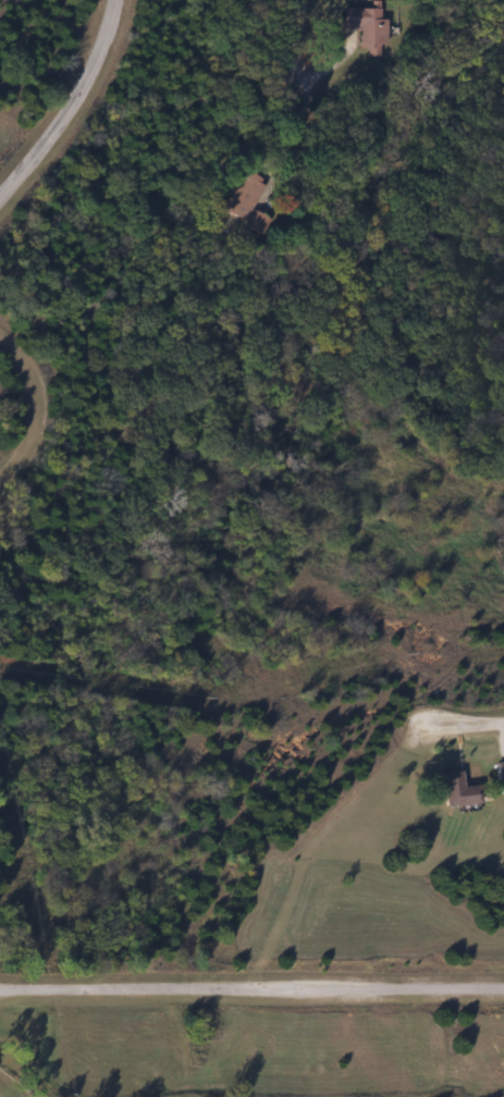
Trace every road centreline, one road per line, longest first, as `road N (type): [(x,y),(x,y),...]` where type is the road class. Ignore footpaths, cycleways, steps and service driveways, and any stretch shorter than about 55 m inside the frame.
road 1 (residential): [(0,989),(503,990)]
road 2 (tertiary): [(123,0),(111,56),(0,213)]

